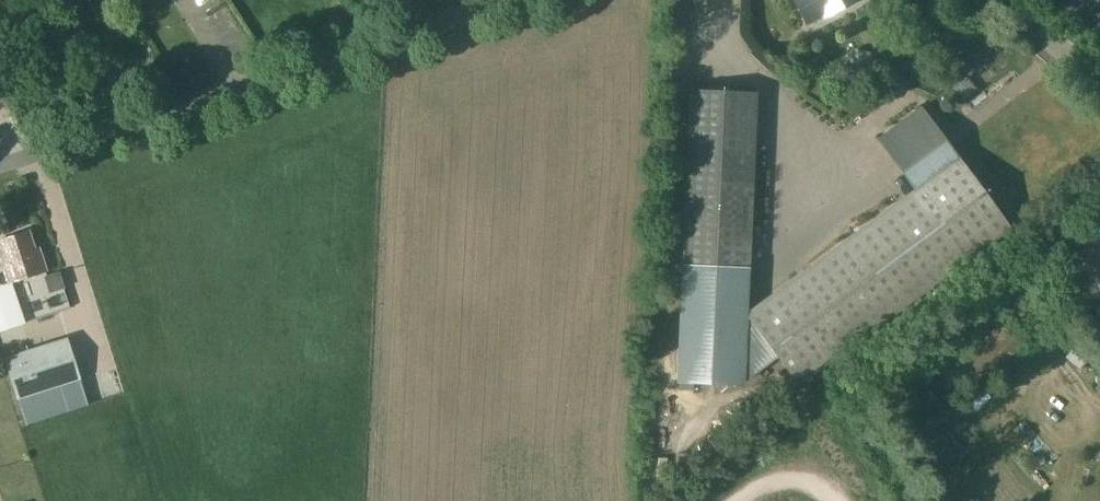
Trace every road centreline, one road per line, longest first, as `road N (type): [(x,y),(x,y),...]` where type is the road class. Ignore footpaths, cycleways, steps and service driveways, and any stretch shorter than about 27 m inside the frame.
road 1 (unclassified): [(0,167),(511,0)]
road 2 (unclassified): [(1099,88),(997,0)]

